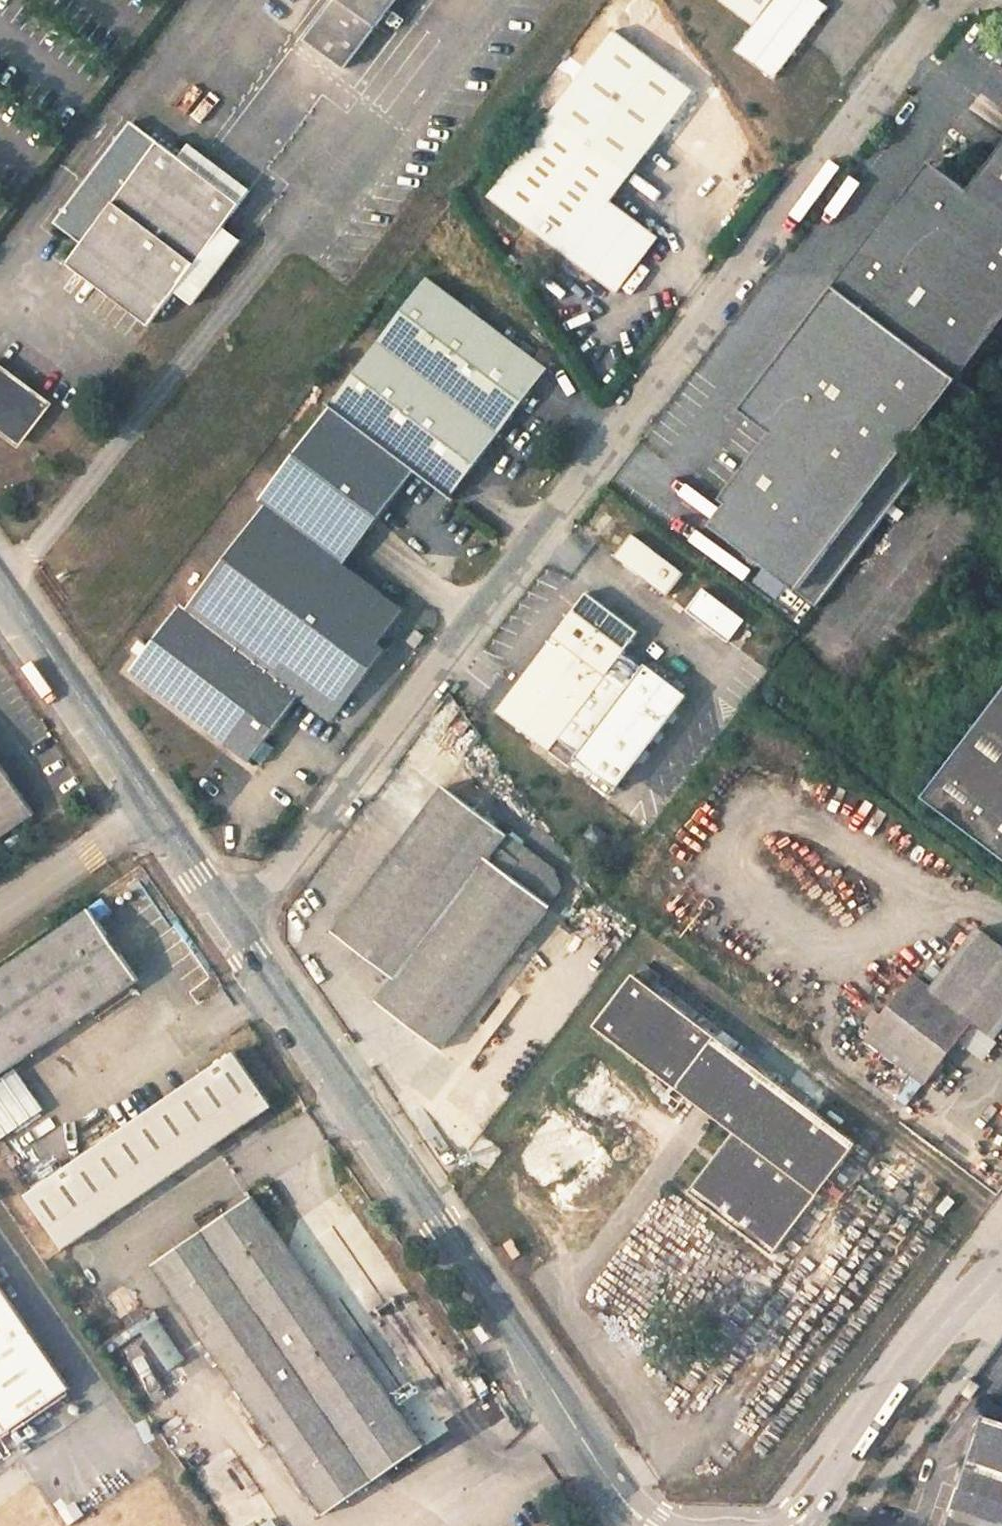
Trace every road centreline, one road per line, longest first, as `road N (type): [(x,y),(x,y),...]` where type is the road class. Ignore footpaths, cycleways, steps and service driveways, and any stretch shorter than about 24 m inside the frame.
road 1 (residential): [(237,926),(947,0)]
road 2 (residential): [(640,1520),(237,926)]
road 3 (residential): [(237,926),(0,583)]
road 4 (residential): [(807,1521),(1001,1260)]

